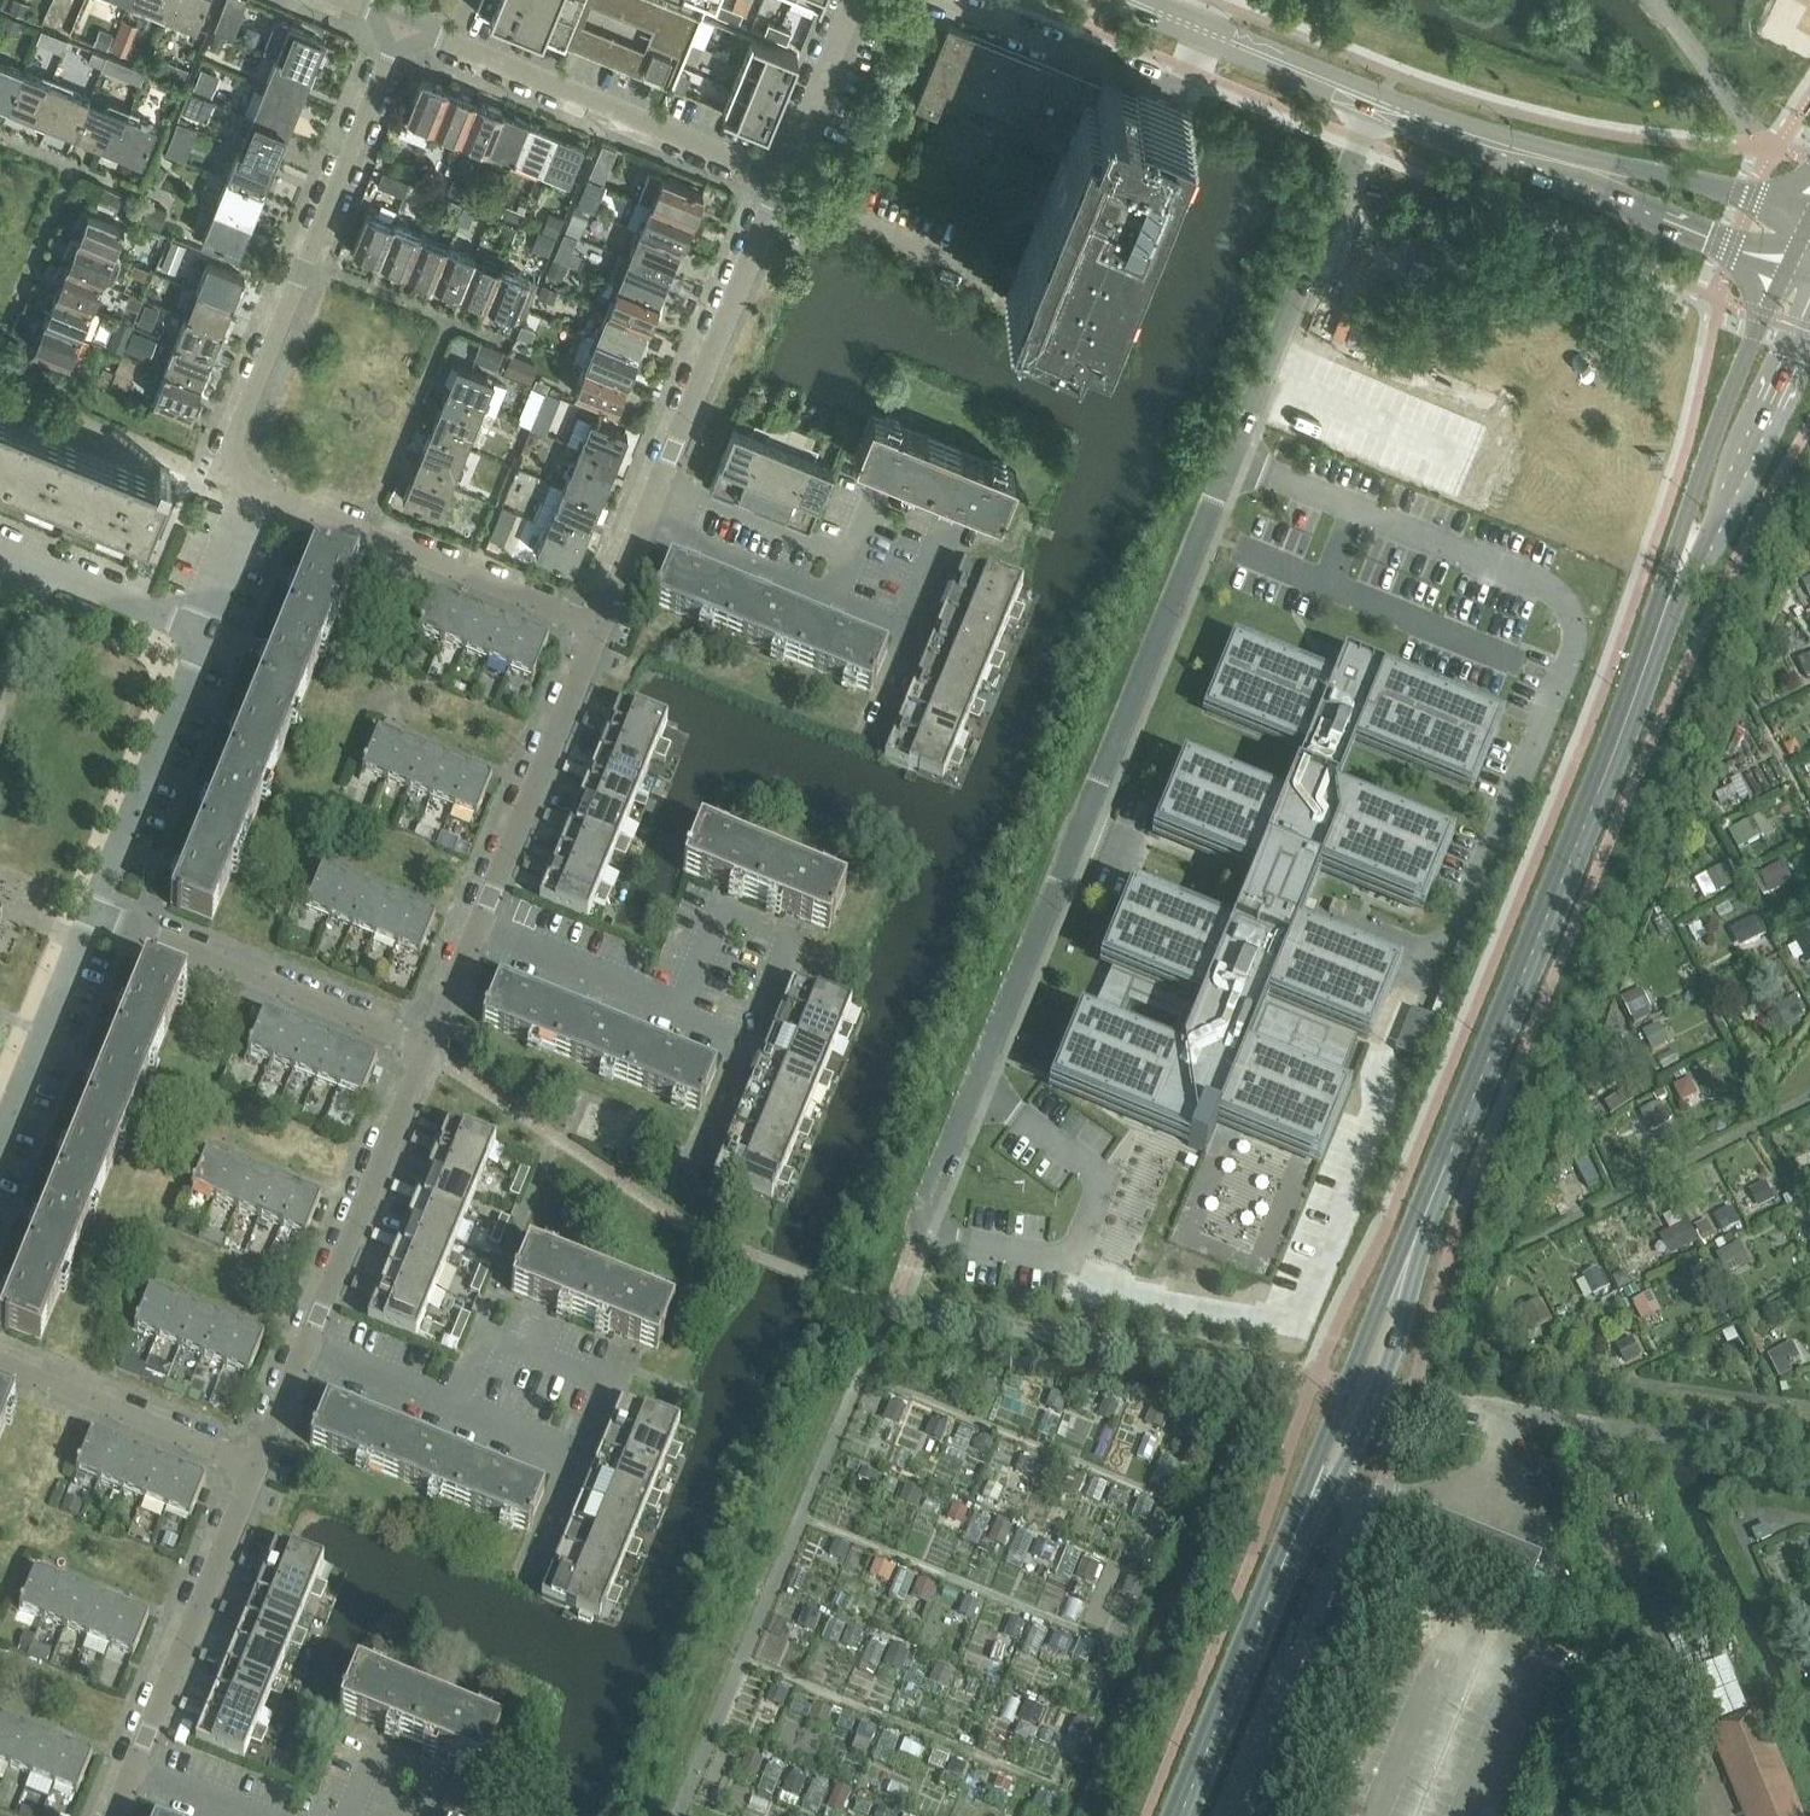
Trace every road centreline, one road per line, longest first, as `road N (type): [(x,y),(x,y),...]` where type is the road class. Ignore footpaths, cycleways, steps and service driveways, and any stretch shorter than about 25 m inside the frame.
road 1 (residential): [(1381,105),(920,1229)]
road 2 (secondary): [(1447,1162),(1663,618)]
road 3 (residential): [(254,490),(235,452),(405,24)]
road 4 (secondary): [(1447,1162),(1401,1254),(1290,1526),(1273,1590)]
road 5 (residential): [(782,184),(405,24)]
road 6 (secondary): [(1779,264),(1670,567),(1663,618)]
road 7 (residential): [(599,630),(254,490)]
road 8 (unclassified): [(1229,1815),(1360,1497)]
road 9 (secondary): [(1336,1484),(1398,1347),(1447,1162)]
road 10 (residential): [(133,1770),(257,1468)]
road 11 (residential): [(477,932),(599,630)]
road 12 (residential): [(308,1345),(429,1050)]
road 13 (residential): [(664,477),(782,184)]
road 14 (residential): [(675,1015),(719,908),(793,937),(750,1046)]
road 15 (unclassified): [(1507,1412),(1809,1464)]
road 16 (secondary): [(1663,618),(1692,578),(1725,501),(1809,352)]
road 17 (residential): [(92,914),(207,635)]
road 18 (residential): [(909,637),(960,516),(878,482),(848,554)]
road 19 (residential): [(580,1457),(611,1383),(486,1333),(455,1406)]
road 20 (residential): [(429,1050),(157,938)]
road 21 (tertiary): [(1381,105),(1123,0)]
road 22 (residential): [(257,1468),(0,1364)]
road 23 (residential): [(0,1141),(92,914)]
road 24 (secondary): [(1181,1815),(1273,1590)]
road 25 (tertiary): [(1801,215),(1572,170)]
road 26 (tertiary): [(1572,170),(1733,251),(1779,264)]
road 27 (residential): [(207,635),(0,550)]
road 28 (residential): [(675,1015),(477,932)]
road 29 (unclassified): [(1507,1412),(1484,1489),(1360,1497)]
road 30 (tertiary): [(1572,170),(1381,105)]
road 31 (residential): [(664,477),(848,554)]
road 32 (residential): [(644,527),(828,602)]
road 33 (residential): [(782,184),(853,0)]
road 34 (residential): [(431,1815),(446,1779),(375,1751),(348,1815)]
road 35 (residential): [(455,1406),(308,1345)]
road 36 (residential): [(207,635),(212,598),(254,490)]
road 37 (residential): [(580,1457),(455,1406)]
road 38 (residential): [(257,1468),(308,1345)]
road 39 (residential): [(528,1577),(580,1457)]
road 40 (residential): [(429,1050),(477,932)]
road 41 (residential): [(750,1046),(702,1160)]
road 42 (secondary): [(1273,1590),(1336,1484)]

